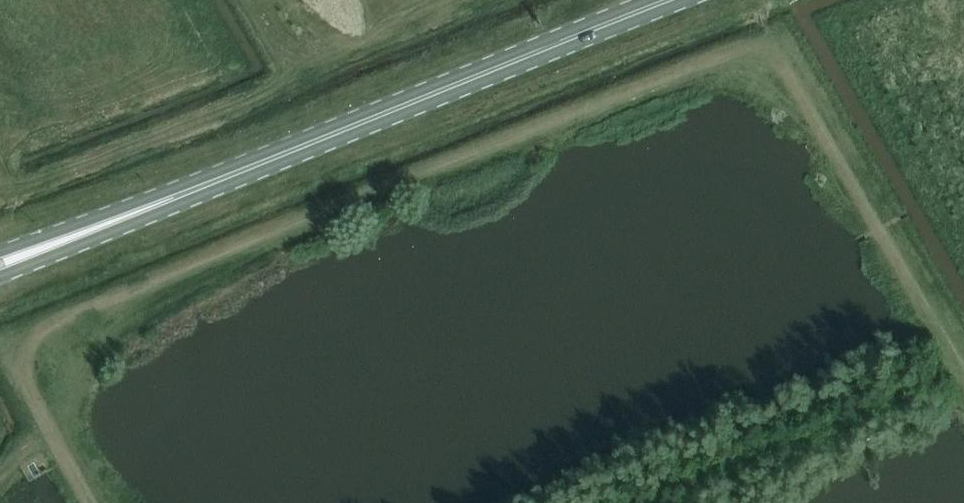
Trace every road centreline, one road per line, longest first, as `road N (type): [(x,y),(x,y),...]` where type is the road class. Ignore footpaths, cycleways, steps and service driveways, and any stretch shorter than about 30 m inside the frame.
road 1 (track): [(91,502),(24,377),(29,339),(43,325),(305,217),(752,49),(770,51),(783,67),(963,378)]
road 2 (secondary): [(51,244),(668,0)]

